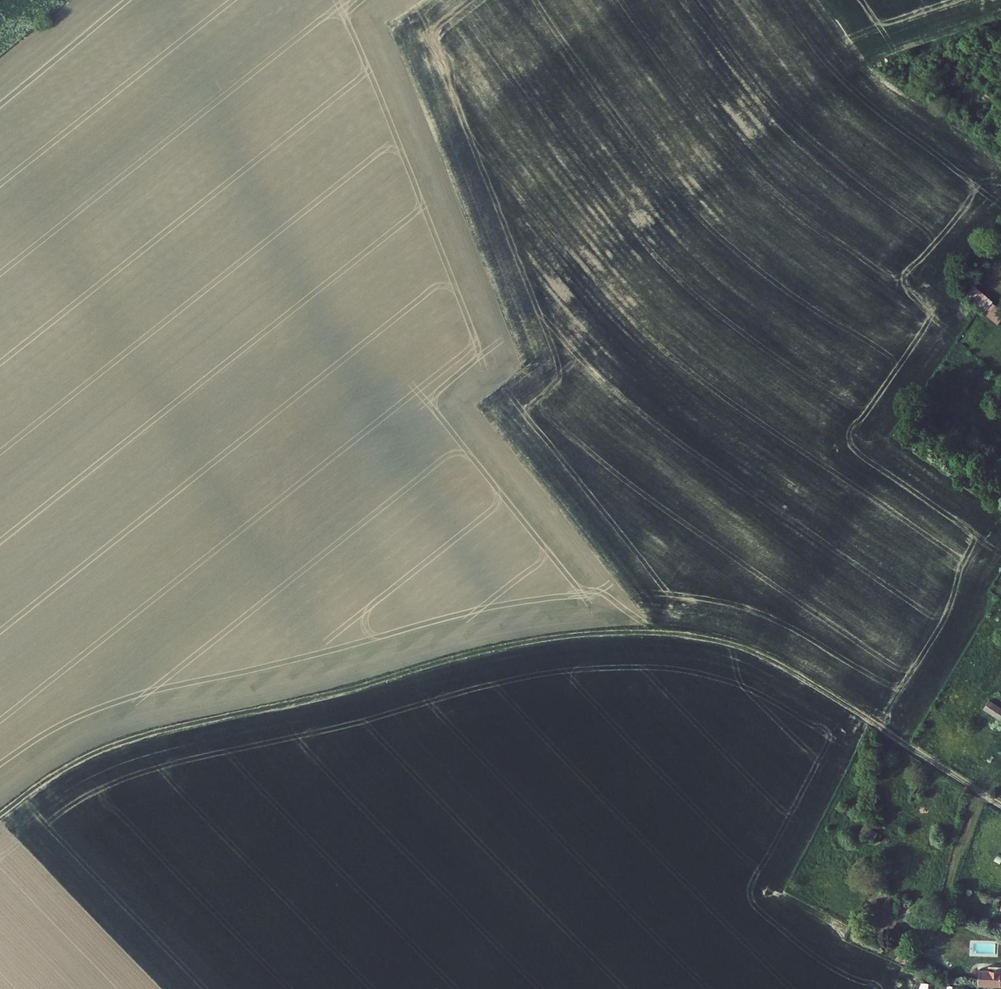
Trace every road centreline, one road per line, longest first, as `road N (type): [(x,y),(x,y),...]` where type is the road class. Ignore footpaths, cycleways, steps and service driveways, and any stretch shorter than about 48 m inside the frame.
road 1 (track): [(0,815),(61,770),(129,738),(511,645),(621,633),(694,637),(758,654),(1000,813)]

